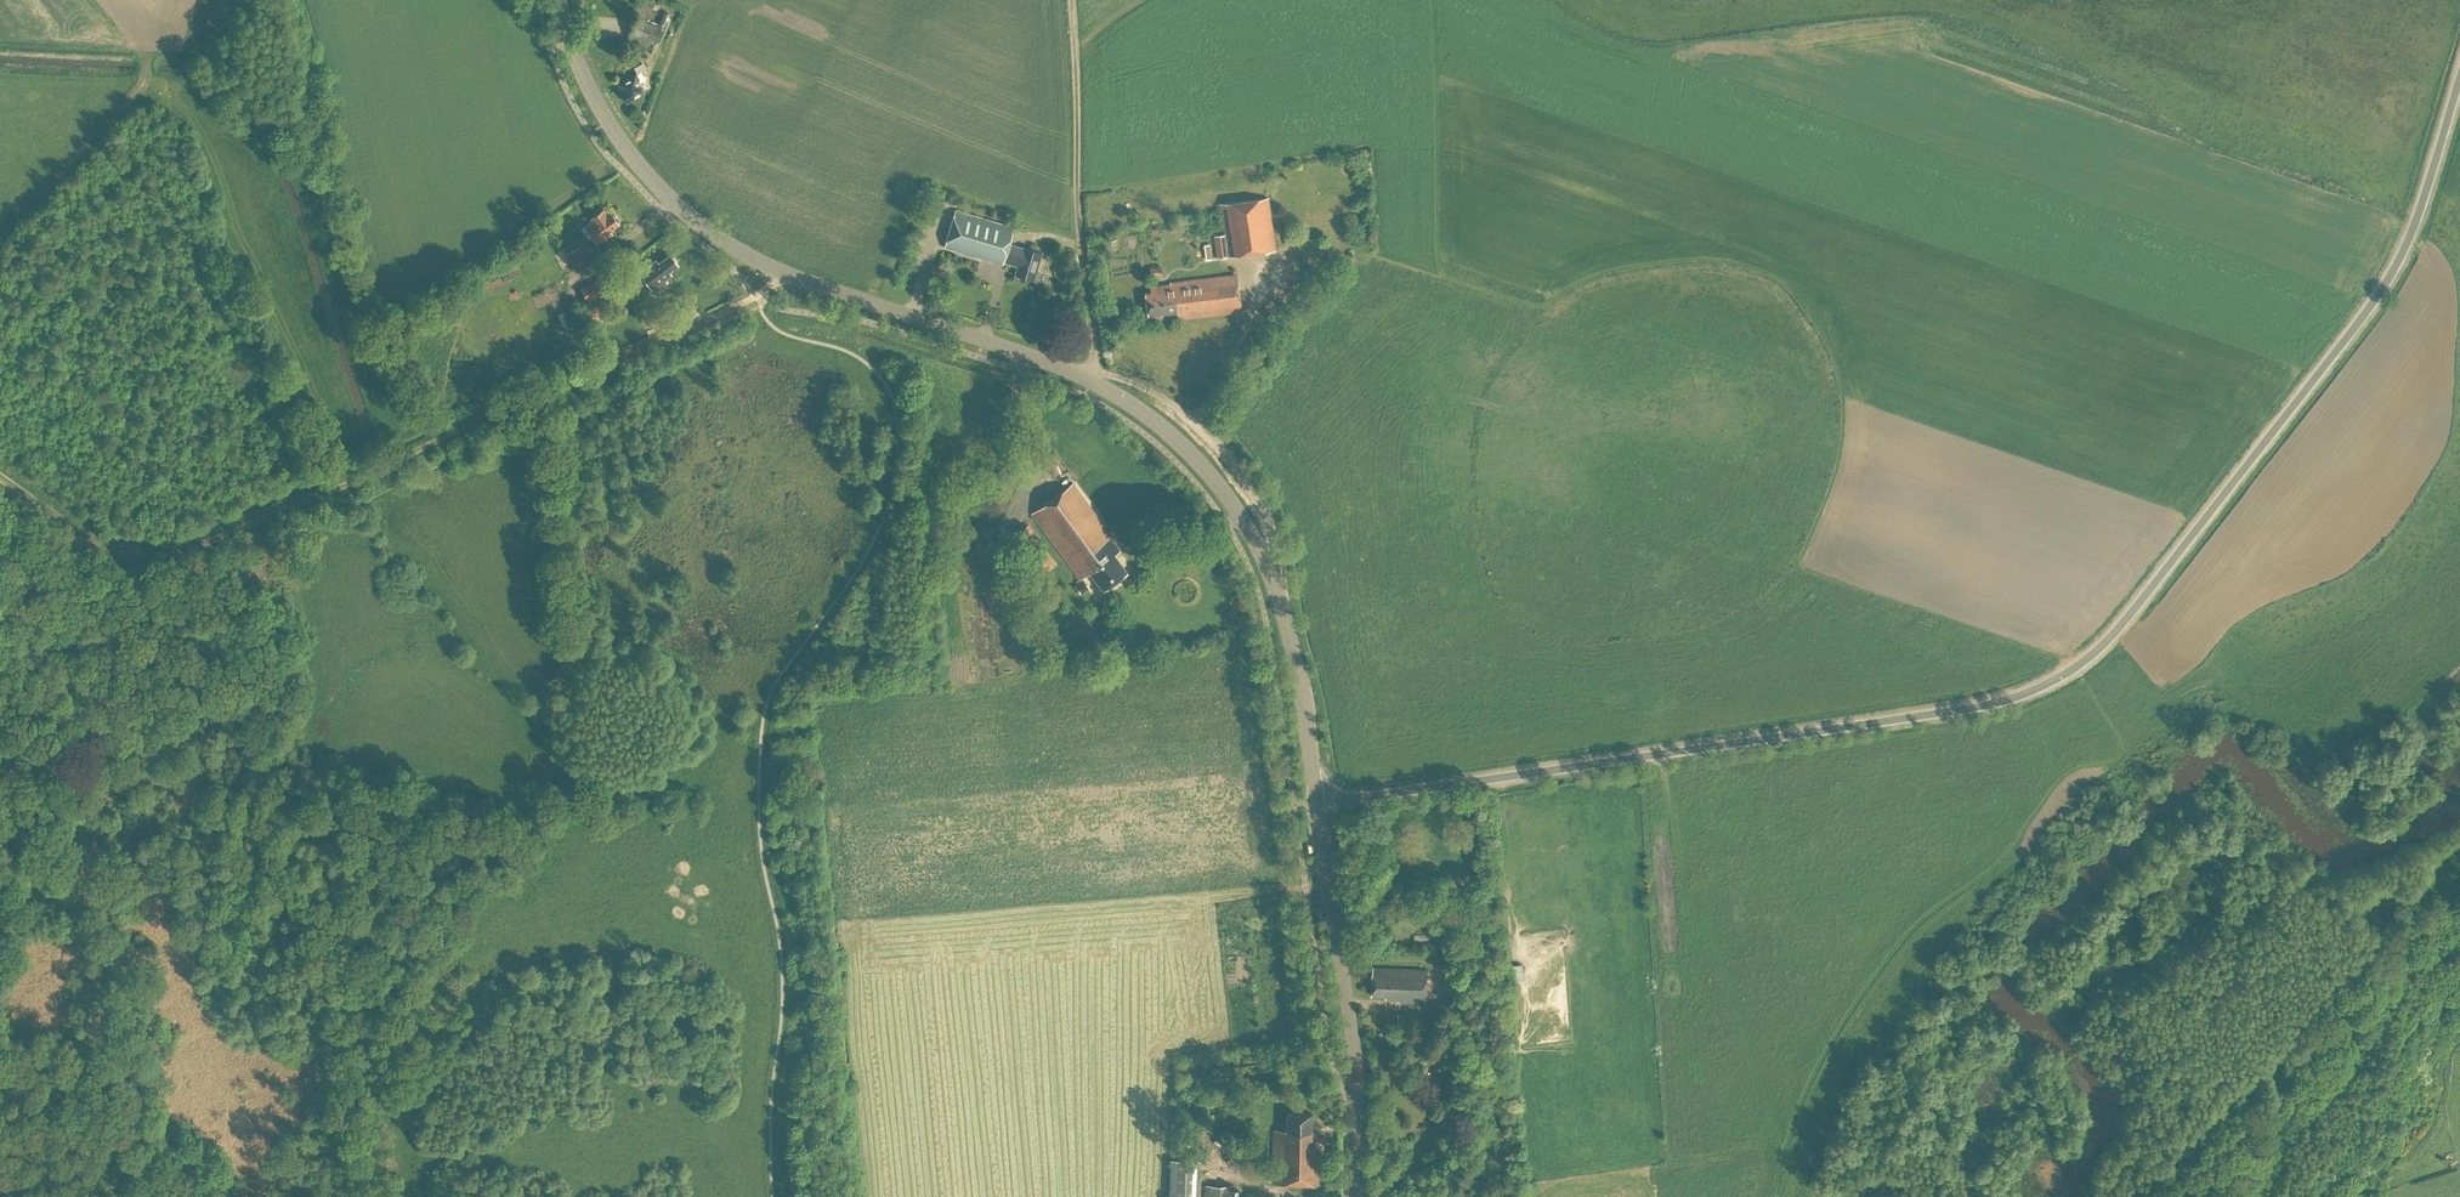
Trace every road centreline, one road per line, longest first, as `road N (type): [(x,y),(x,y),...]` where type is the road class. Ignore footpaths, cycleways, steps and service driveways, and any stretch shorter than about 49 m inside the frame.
road 1 (unclassified): [(1317,803),(1933,714),(2022,694),(2063,674),(2125,624),(2352,335),(2416,220),(2459,80)]
road 2 (secondary): [(1317,803),(1296,647),(1271,567),(1191,453),(1092,378),(752,261),(674,205),(637,162),(578,65),(558,0)]
road 3 (track): [(780,274),(756,296),(185,552),(132,556),(106,548),(0,481)]
road 4 (secondary): [(1363,1196),(1362,1128),(1317,803)]
road 5 (track): [(1092,378),(1077,196),(1076,52)]
road 6 (track): [(0,236),(144,85)]

